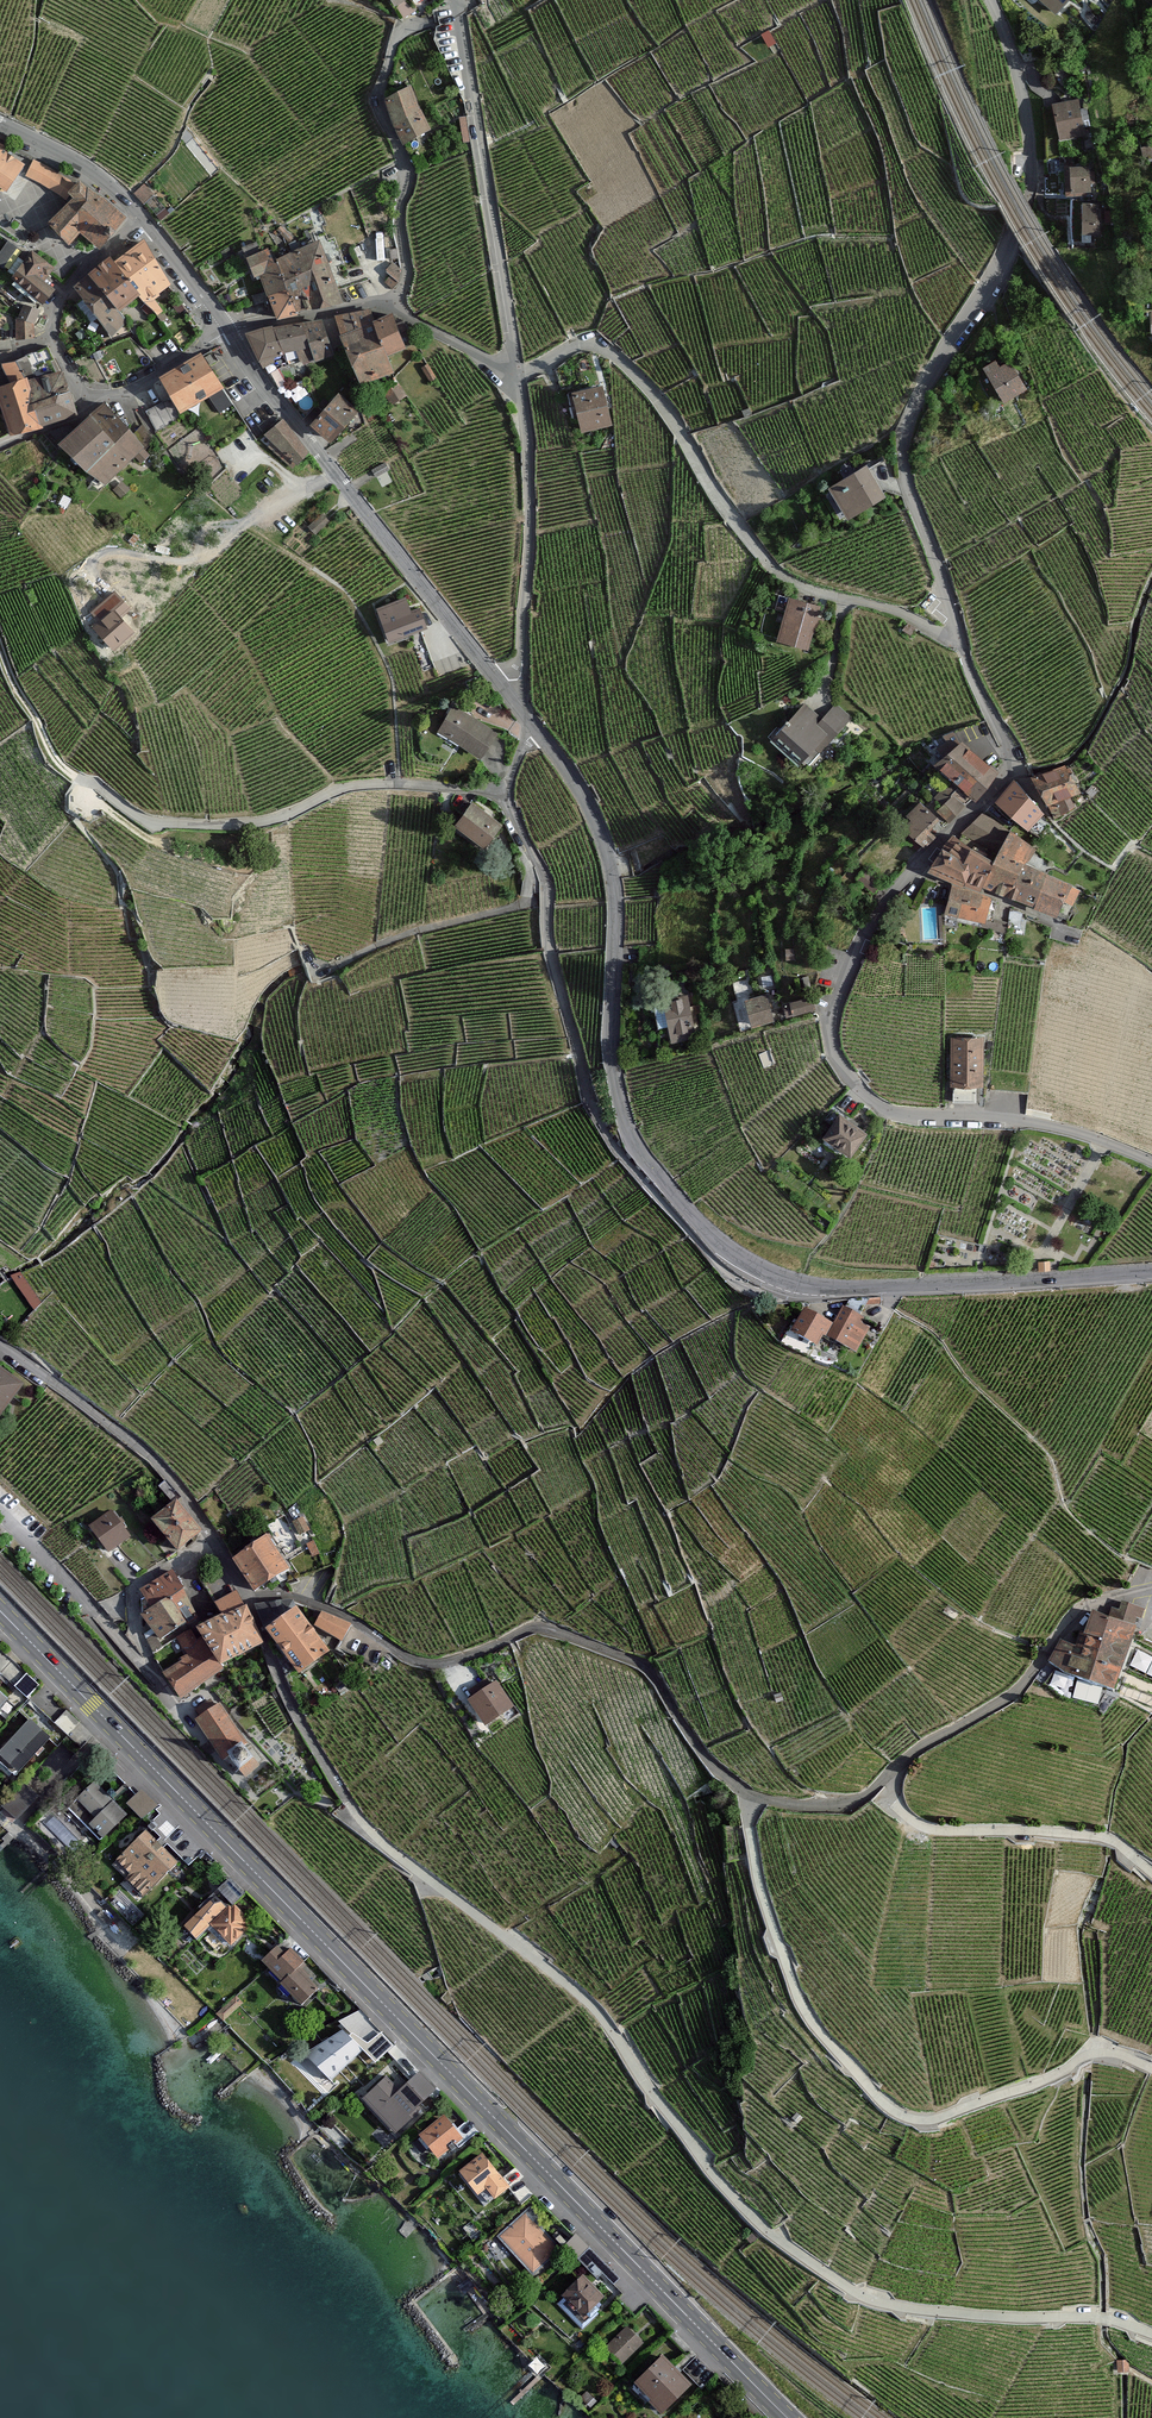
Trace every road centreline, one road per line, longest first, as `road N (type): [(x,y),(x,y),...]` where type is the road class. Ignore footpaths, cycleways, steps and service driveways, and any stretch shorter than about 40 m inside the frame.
road 1 (primary): [(0,1610),(788,2417)]
road 2 (tertiary): [(1151,1273),(849,1287),(797,1284),(745,1265),(633,1142),(612,1055),(615,902),(603,841),(575,781),(506,690)]
road 3 (track): [(368,1828),(583,1995),(706,2165),(771,2234),(862,2298),(902,2310),(1085,2317),(1151,2335)]
road 4 (residential): [(1011,770),(969,671),(904,465),(907,418),(1011,243),(1031,186),(1024,106),(991,0)]
road 5 (residential): [(1011,770),(877,906),(831,1010),(836,1051),(858,1088),(890,1112),(1049,1124),(1151,1162)]
road 6 (track): [(1151,2068),(1119,2054),(1086,2055),(1057,2076),(941,2120),(897,2115),(812,2023),(794,1988),(761,1886),(747,1793)]
road 7 (track): [(505,792),(544,877),(548,943),(590,1101),(613,1144),(729,1278),(776,1295),(797,1284)]
road 8 (unclassified): [(747,1793),(700,1752),(636,1661),(540,1627),(458,1659),(422,1663),(349,1616),(291,1595),(246,1599)]
road 9 (unclassified): [(747,1793),(820,1805),(864,1795),(931,1741),(1007,1697),(1083,1610),(1151,1590)]
road 10 (tertiary): [(506,690),(230,331)]
road 11 (track): [(846,597),(809,587),(763,557),(620,359),(597,344),(574,344),(517,375)]
road 12 (track): [(78,778),(148,821),(238,823),(280,817),(349,789),(400,784),(505,792)]
road 13 (unclassified): [(517,375),(458,0)]
road 14 (residential): [(0,1513),(135,1657),(142,1585),(215,1539)]
road 15 (residential): [(436,17),(404,26),(378,93),(410,170),(401,224),(408,271),(394,304)]
road 16 (unclassified): [(506,690),(521,672),(531,539),(517,375)]
road 17 (track): [(1151,1870),(1099,1835),(940,1830),(910,1820),(893,1802),(896,1771)]
road 18 (residential): [(0,1343),(155,1462),(215,1539)]
road 19 (track): [(317,974),(422,928),(524,903),(531,894),(530,849)]
road 20 (residential): [(246,1599),(287,1695),(368,1828)]
road 21 (residential): [(90,400),(54,339),(53,322),(93,261),(148,222)]
road 22 (tertiary): [(148,222),(93,173),(0,123)]
road 23 (track): [(86,782),(104,808),(154,841),(233,863)]
road 24 (residential): [(394,304),(230,331)]
road 25 (residential): [(230,331),(123,397),(90,400)]
road 26 (track): [(0,648),(54,756),(78,778)]
road 27 (residential): [(517,375),(394,304)]
road 28 (tertiary): [(230,331),(148,222)]
road 29 (track): [(961,644),(846,597)]

